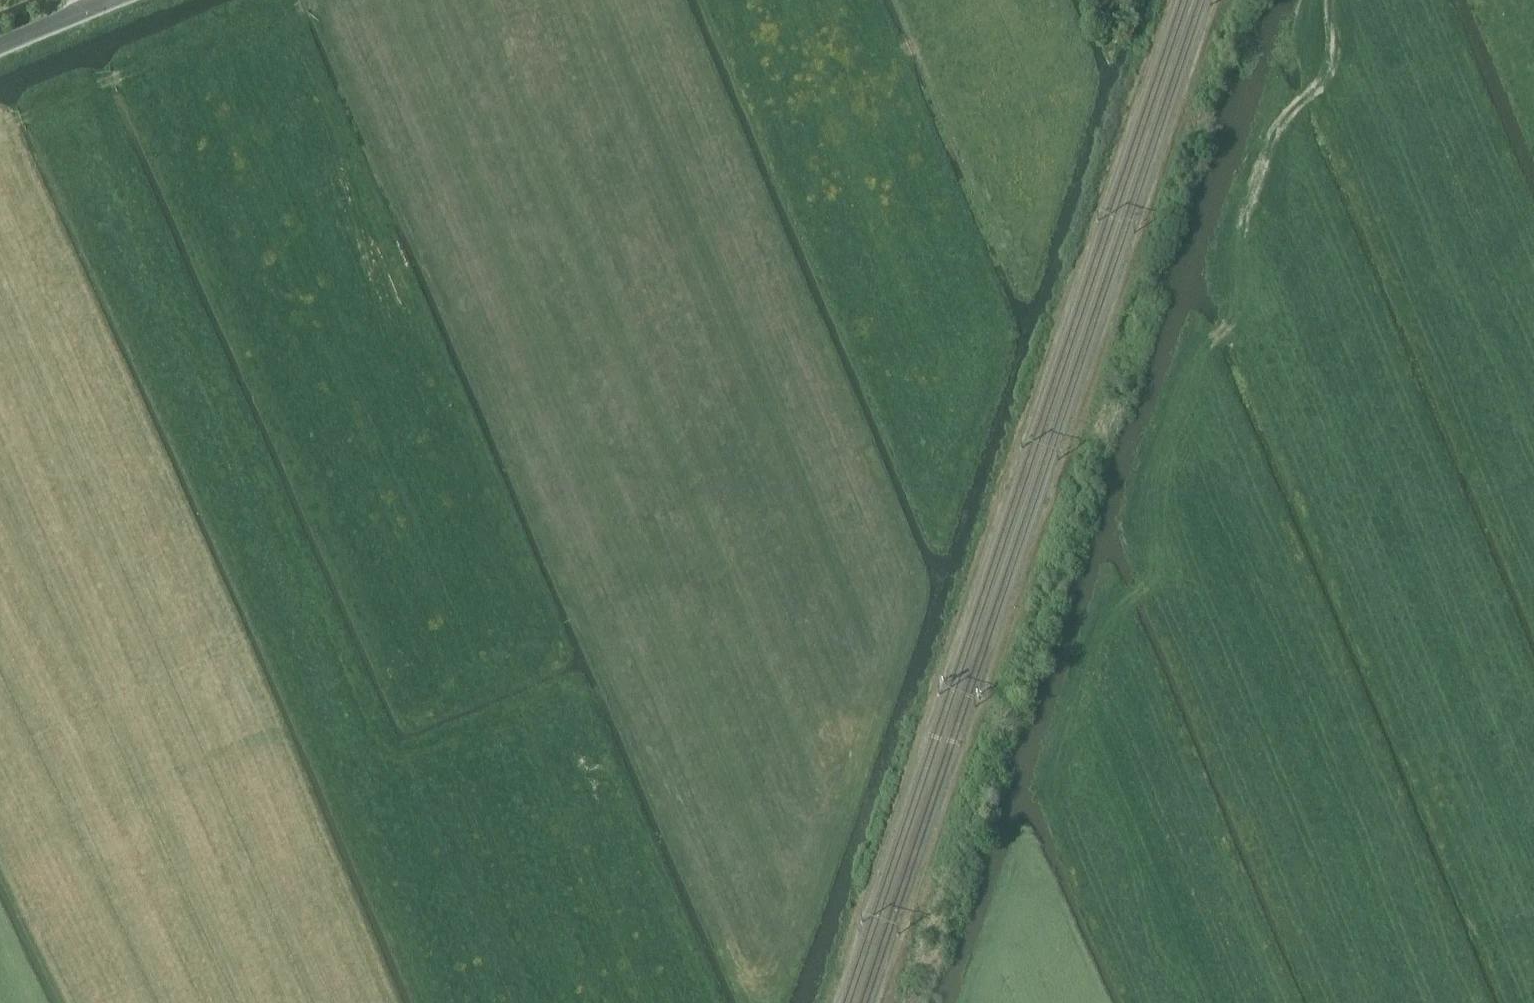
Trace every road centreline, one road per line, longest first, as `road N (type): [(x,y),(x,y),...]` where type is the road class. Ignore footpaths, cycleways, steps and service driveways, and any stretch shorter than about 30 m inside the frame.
road 1 (track): [(1246,210),(1271,137),(1330,67),(1329,0)]
road 2 (unclassified): [(0,49),(115,0)]

